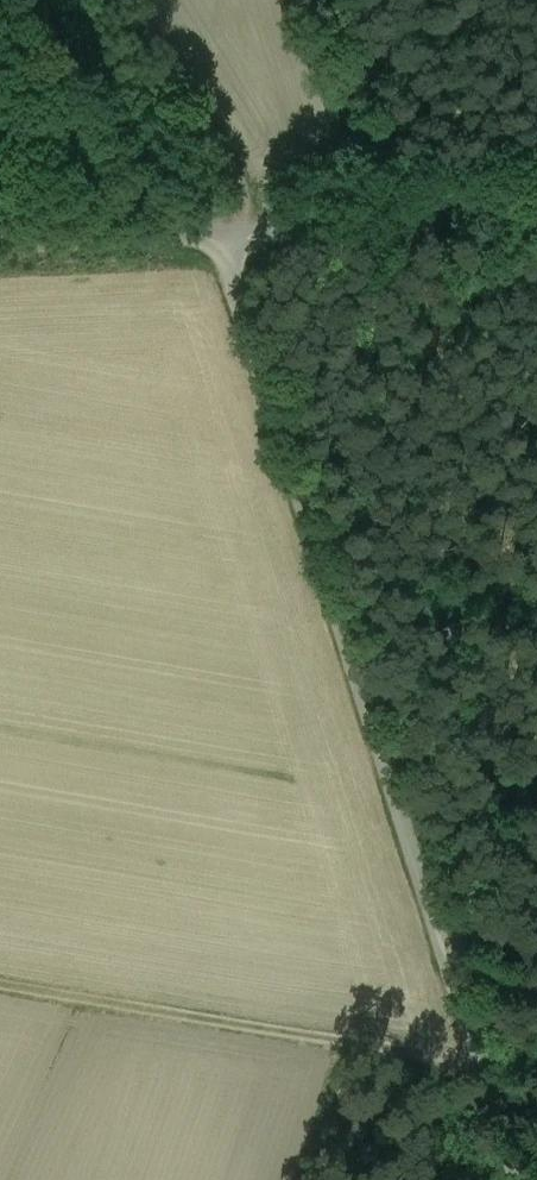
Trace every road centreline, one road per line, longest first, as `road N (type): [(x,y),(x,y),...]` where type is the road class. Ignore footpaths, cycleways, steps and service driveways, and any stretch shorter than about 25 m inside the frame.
road 1 (unclassified): [(526,1179),(226,236)]
road 2 (track): [(480,1046),(443,1056),(0,982)]
road 3 (unclassified): [(536,217),(226,236)]
road 4 (unclassified): [(226,236),(0,245)]

